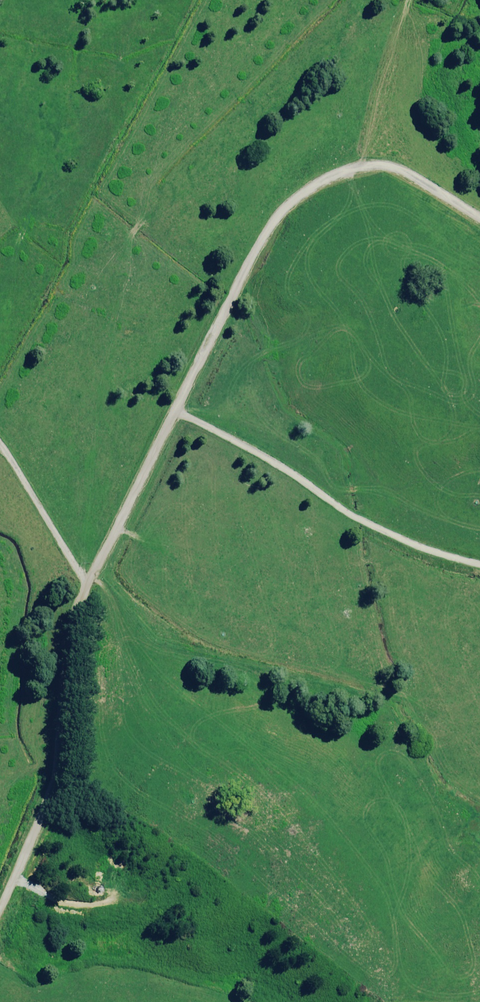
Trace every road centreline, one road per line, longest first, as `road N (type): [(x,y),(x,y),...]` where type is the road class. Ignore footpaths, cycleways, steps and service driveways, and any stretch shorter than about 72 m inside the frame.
road 1 (track): [(479,218),(416,177),(366,166),(304,191),(274,220),(89,579),(74,622),(50,793),(0,911)]
road 2 (track): [(175,411),(290,471),(374,527),(479,565)]
road 3 (track): [(89,579),(0,445)]

